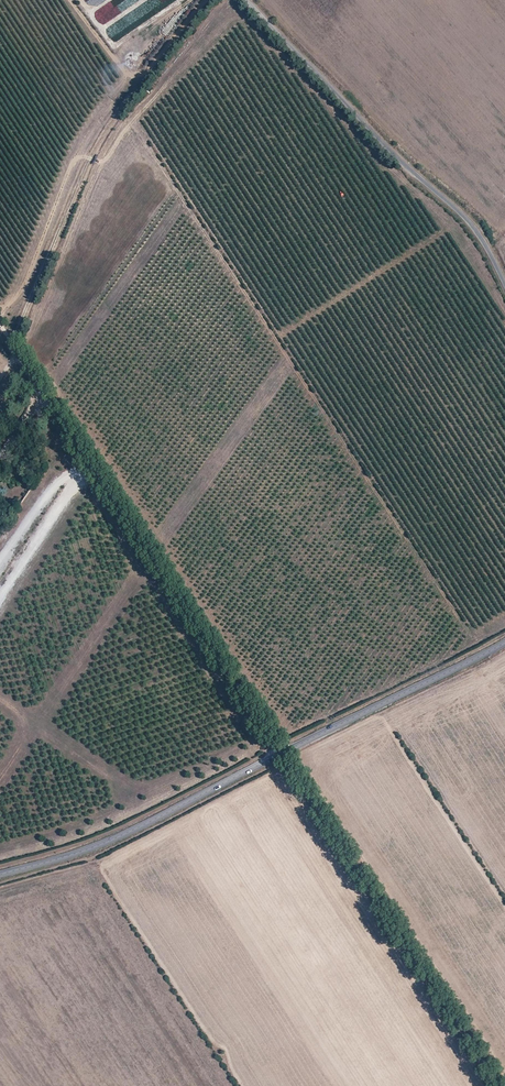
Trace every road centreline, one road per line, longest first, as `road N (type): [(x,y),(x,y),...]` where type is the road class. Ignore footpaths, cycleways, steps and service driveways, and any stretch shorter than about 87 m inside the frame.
road 1 (tertiary): [(504,642),(120,837),(0,874)]
road 2 (track): [(283,753),(44,398)]
road 3 (track): [(283,753),(502,1085)]
road 4 (track): [(207,0),(93,153),(14,344)]
road 5 (unclassified): [(247,0),(472,228),(504,287)]

